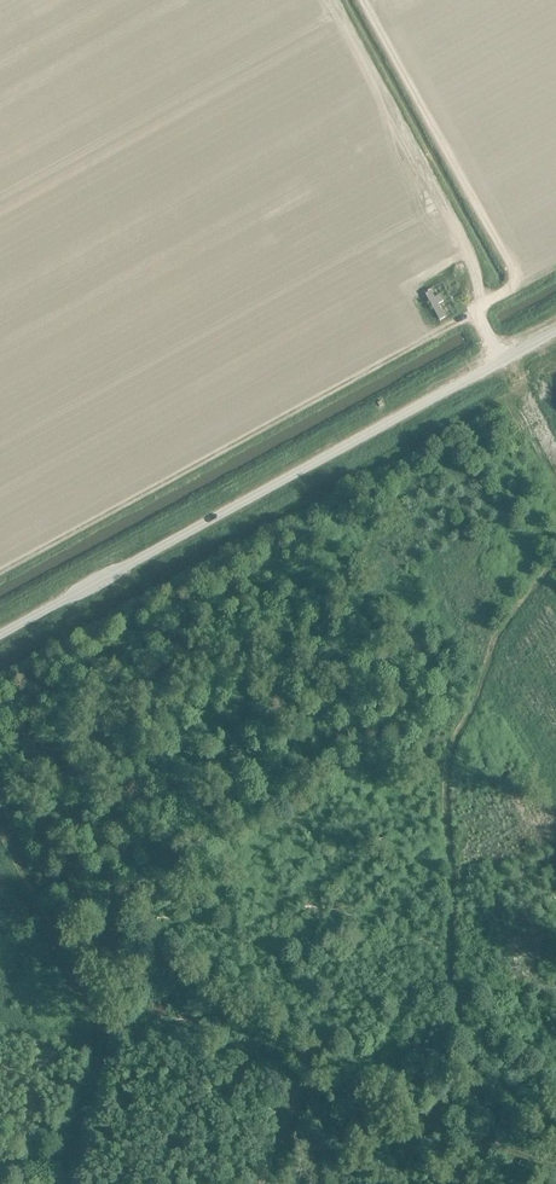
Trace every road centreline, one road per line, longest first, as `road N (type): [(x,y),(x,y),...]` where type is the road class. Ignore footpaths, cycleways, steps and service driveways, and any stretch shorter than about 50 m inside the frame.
road 1 (unclassified): [(0,636),(555,333)]
road 2 (track): [(0,840),(28,869),(49,951),(106,1040),(64,1183)]

